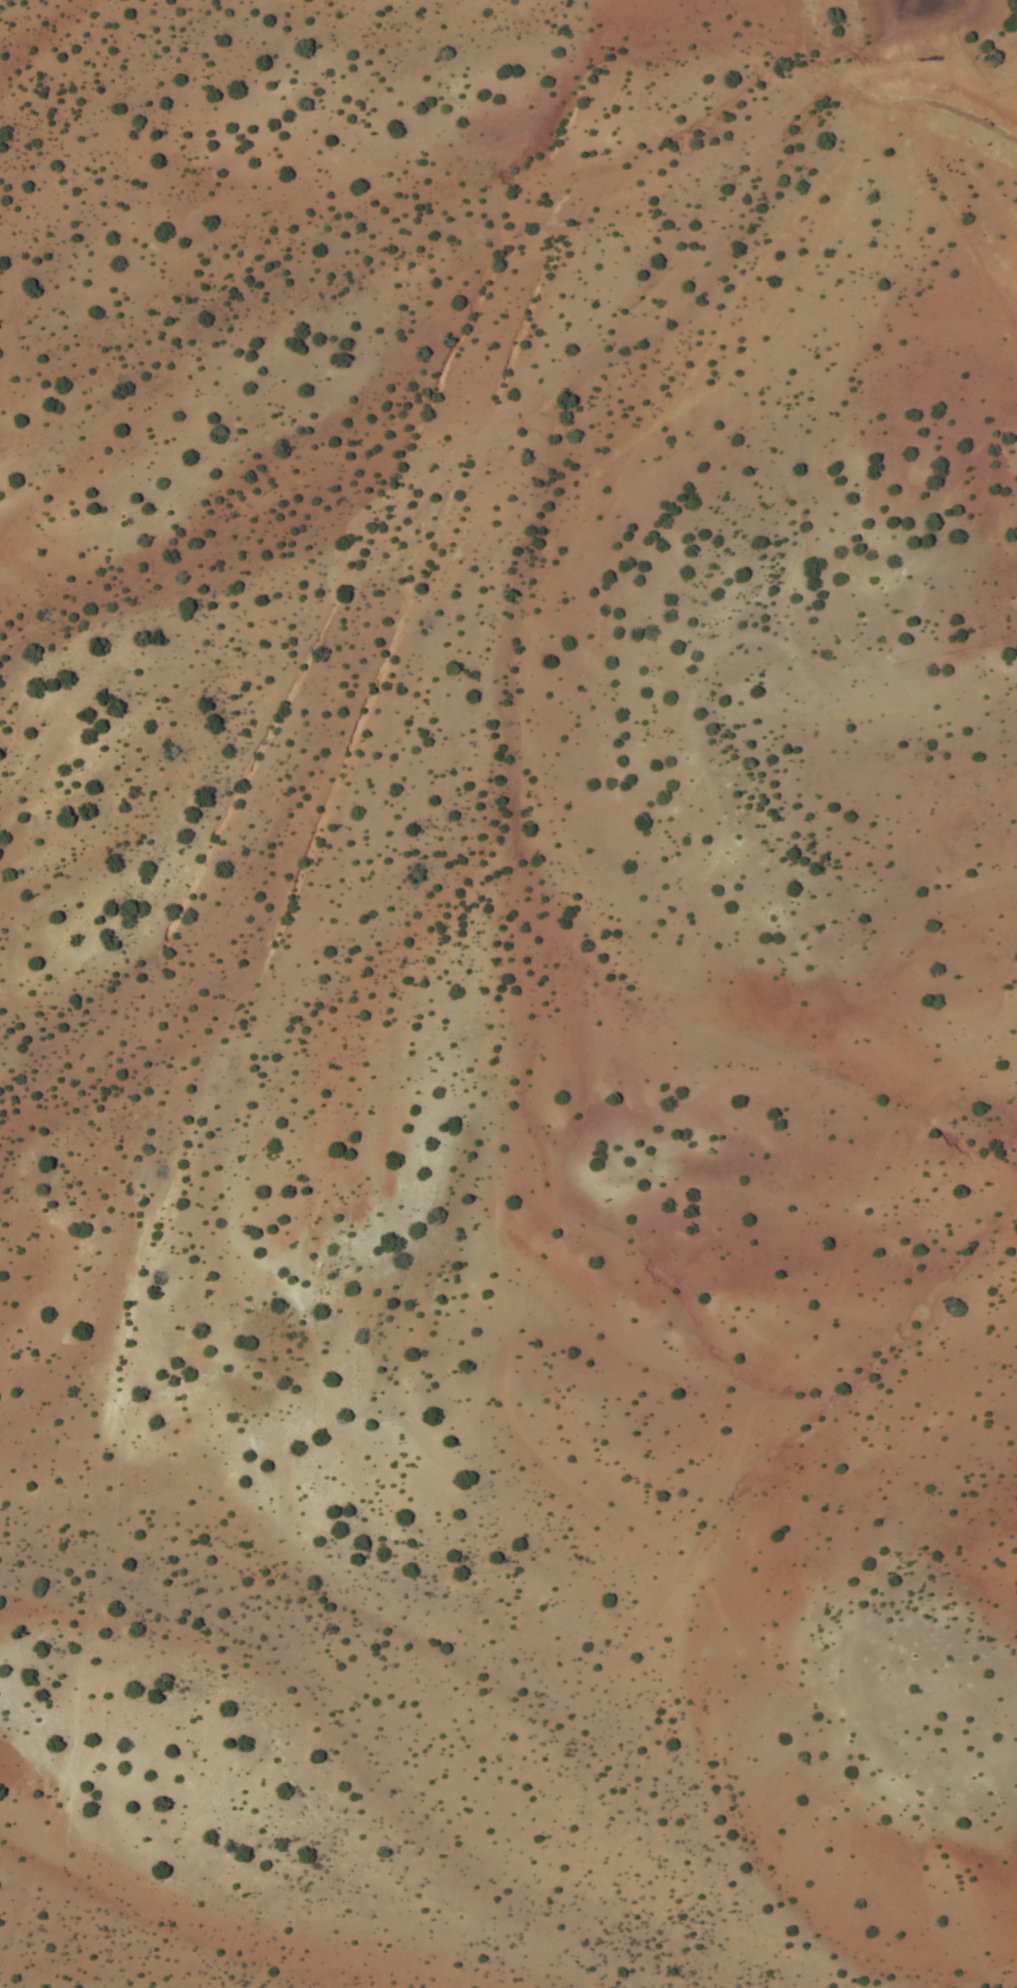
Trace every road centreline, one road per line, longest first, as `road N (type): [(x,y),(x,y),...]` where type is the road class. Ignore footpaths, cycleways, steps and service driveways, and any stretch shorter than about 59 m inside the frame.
road 1 (track): [(882,0),(888,19),(945,81),(1016,111)]

